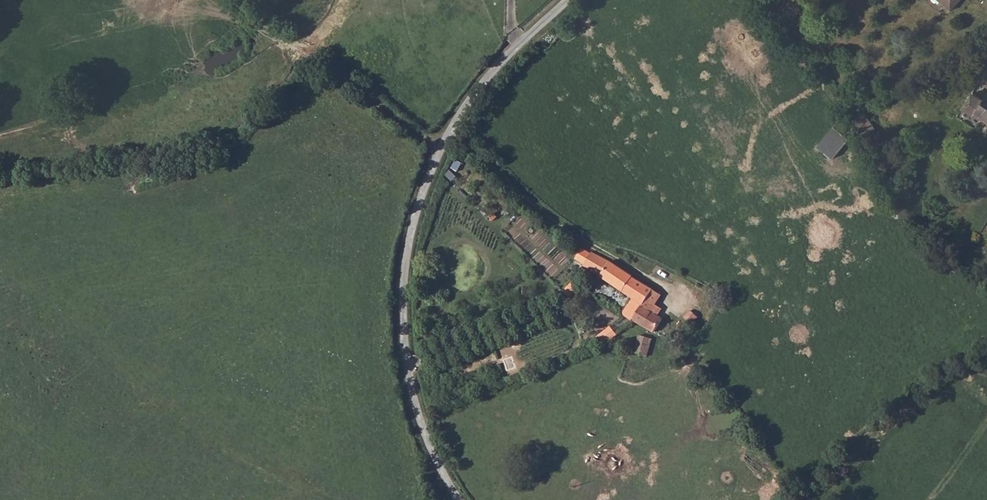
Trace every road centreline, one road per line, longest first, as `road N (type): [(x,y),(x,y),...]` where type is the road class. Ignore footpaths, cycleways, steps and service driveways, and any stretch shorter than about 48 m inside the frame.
road 1 (unclassified): [(566,0),(479,87),(416,212),(403,332),(413,400),(458,499)]
road 2 (track): [(452,130),(539,218),(671,297)]
road 3 (track): [(441,149),(232,12)]
road 4 (track): [(986,364),(891,417),(818,499)]
road 5 (track): [(409,369),(595,296)]

